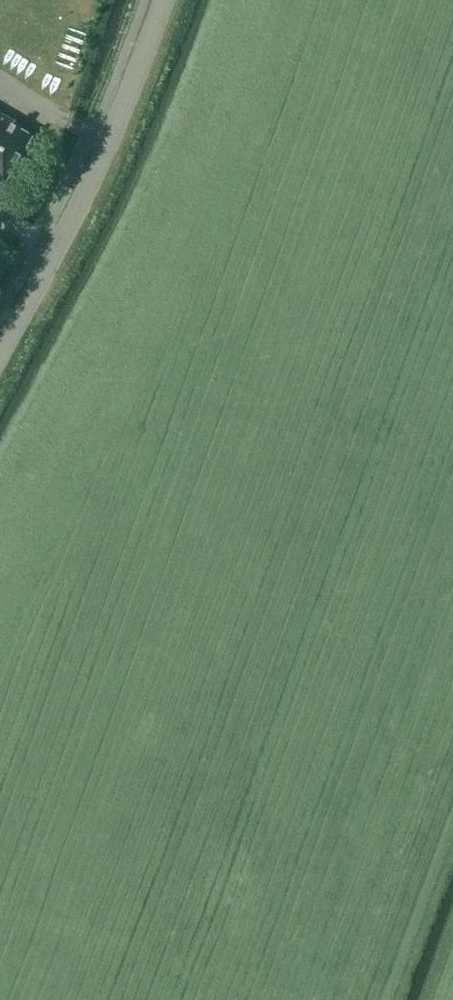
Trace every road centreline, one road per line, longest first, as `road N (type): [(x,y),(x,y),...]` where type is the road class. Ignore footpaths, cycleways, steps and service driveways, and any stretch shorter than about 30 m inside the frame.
road 1 (tertiary): [(0,359),(65,248),(167,0)]

